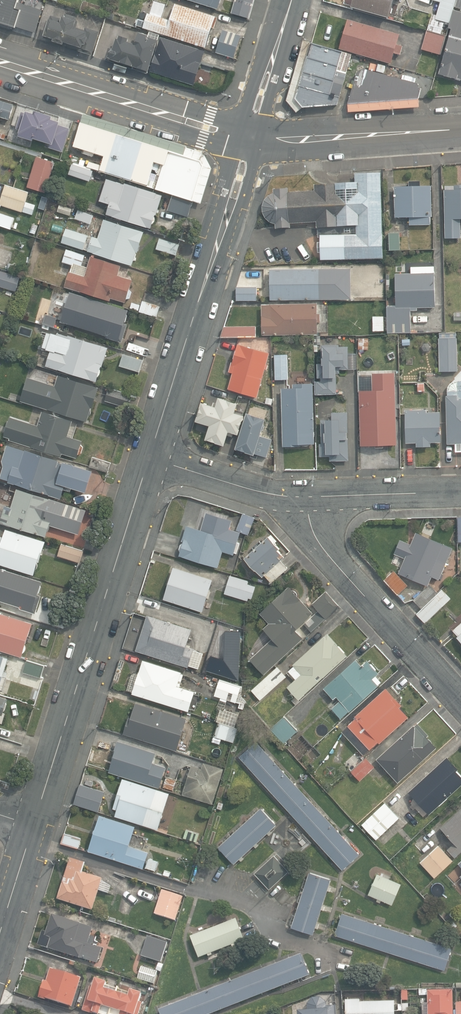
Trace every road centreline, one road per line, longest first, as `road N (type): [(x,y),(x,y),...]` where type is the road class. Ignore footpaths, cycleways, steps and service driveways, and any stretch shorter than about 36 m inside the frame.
road 1 (residential): [(34,825),(150,458)]
road 2 (residential): [(150,458),(247,139)]
road 3 (residential): [(306,498),(322,548),(460,702)]
road 4 (residential): [(247,139),(0,62)]
road 5 (residential): [(247,139),(460,129)]
road 6 (residential): [(306,498),(150,458)]
road 7 (residential): [(460,494),(306,498)]
road 8 (residential): [(247,139),(292,0)]

